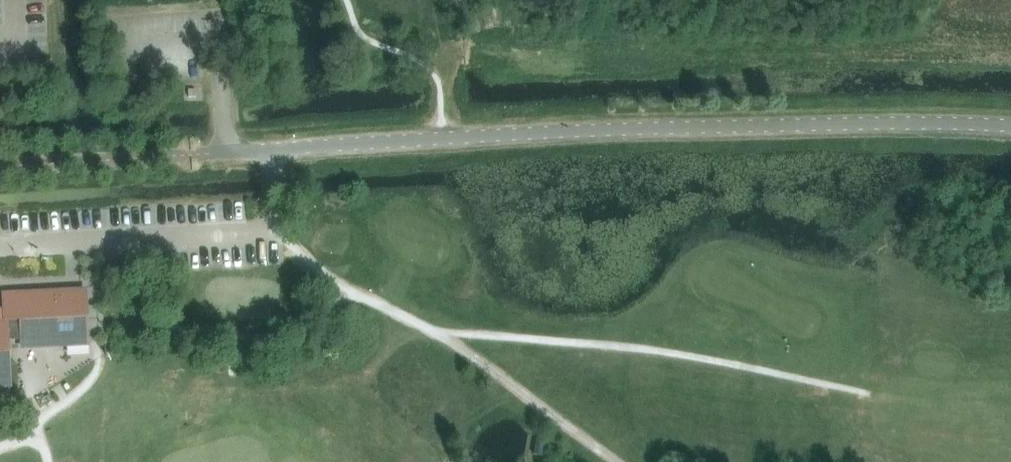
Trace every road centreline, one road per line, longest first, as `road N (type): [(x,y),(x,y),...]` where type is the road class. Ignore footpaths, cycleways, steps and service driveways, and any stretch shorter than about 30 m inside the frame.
road 1 (unclassified): [(1010,128),(571,135),(209,155)]
road 2 (track): [(438,336),(639,348),(868,394)]
road 3 (track): [(270,237),(282,238),(327,277),(468,355),(614,461)]
road 4 (track): [(96,330),(154,323),(197,335),(277,338),(325,323),(352,293)]
road 5 (track): [(97,351),(90,382),(38,421),(36,437),(48,461)]

